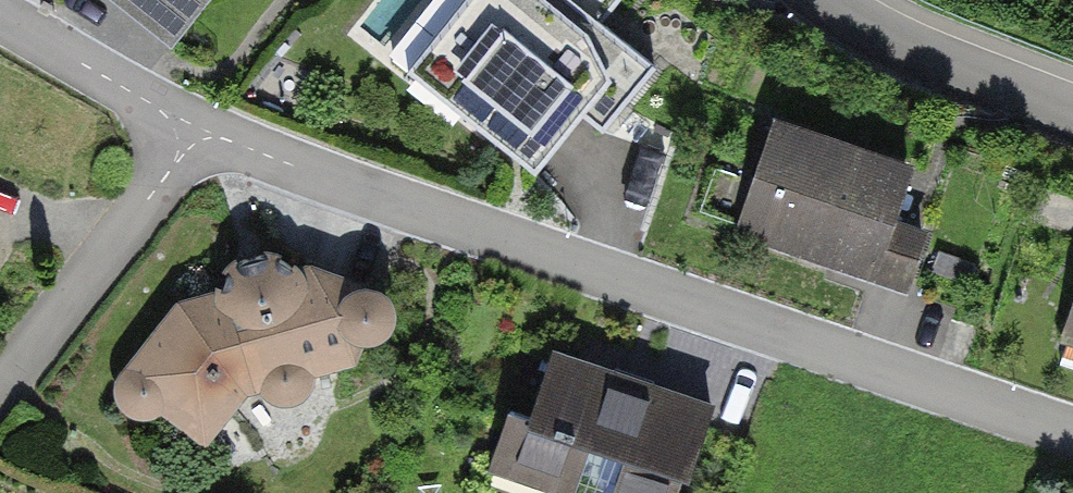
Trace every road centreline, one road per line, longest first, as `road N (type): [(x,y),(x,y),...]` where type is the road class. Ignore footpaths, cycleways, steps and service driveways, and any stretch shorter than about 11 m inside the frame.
road 1 (residential): [(194,132),(1072,435)]
road 2 (residential): [(194,132),(0,380)]
road 3 (unclassified): [(822,0),(893,44),(1072,115)]
road 4 (residential): [(0,18),(194,132)]

